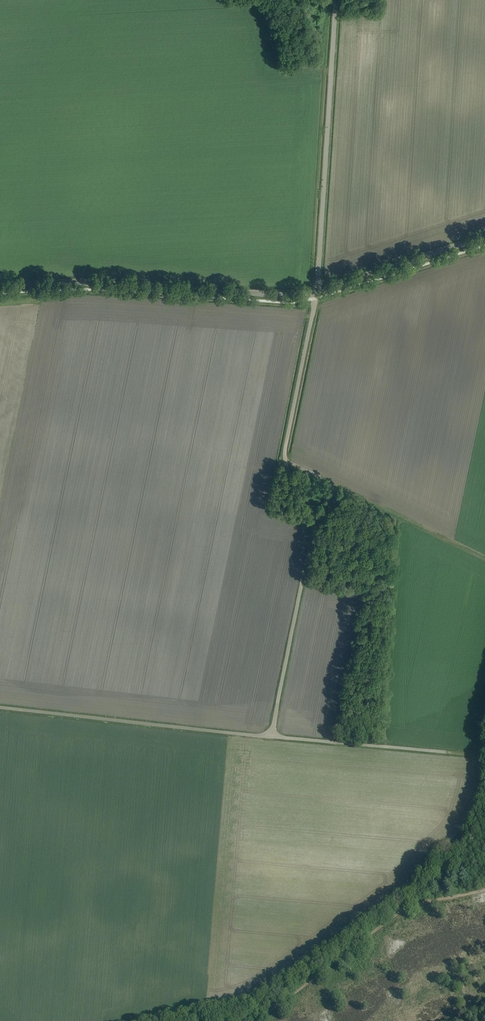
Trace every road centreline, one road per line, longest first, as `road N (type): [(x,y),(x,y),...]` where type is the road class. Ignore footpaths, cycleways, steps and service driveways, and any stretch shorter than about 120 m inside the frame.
road 1 (unclassified): [(272,736),(315,522),(285,454),(318,290)]
road 2 (tertiary): [(0,287),(318,290)]
road 3 (unclassified): [(318,290),(336,0)]
road 4 (unclassified): [(272,736),(0,707)]
road 5 (track): [(255,1020),(403,909),(484,889)]
road 6 (track): [(484,561),(286,462)]
road 7 (unclassified): [(446,752),(272,736)]
road 8 (tertiary): [(318,290),(484,237)]

